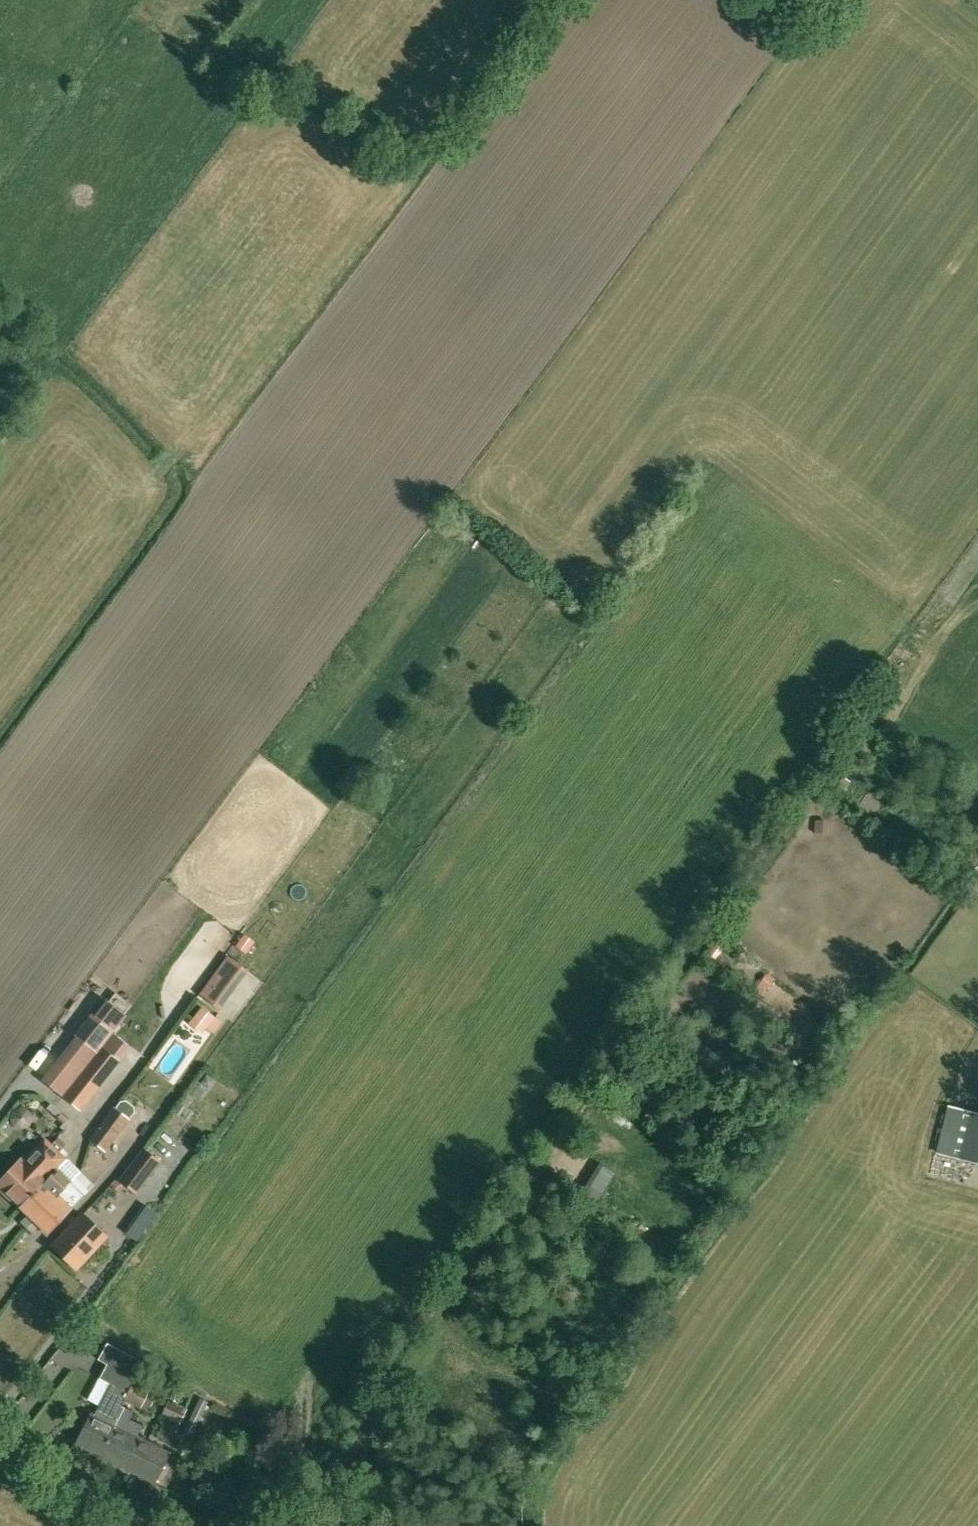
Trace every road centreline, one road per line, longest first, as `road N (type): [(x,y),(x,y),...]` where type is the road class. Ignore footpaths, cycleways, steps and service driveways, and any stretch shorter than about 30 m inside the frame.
road 1 (unclassified): [(121,1525),(0,1464)]

